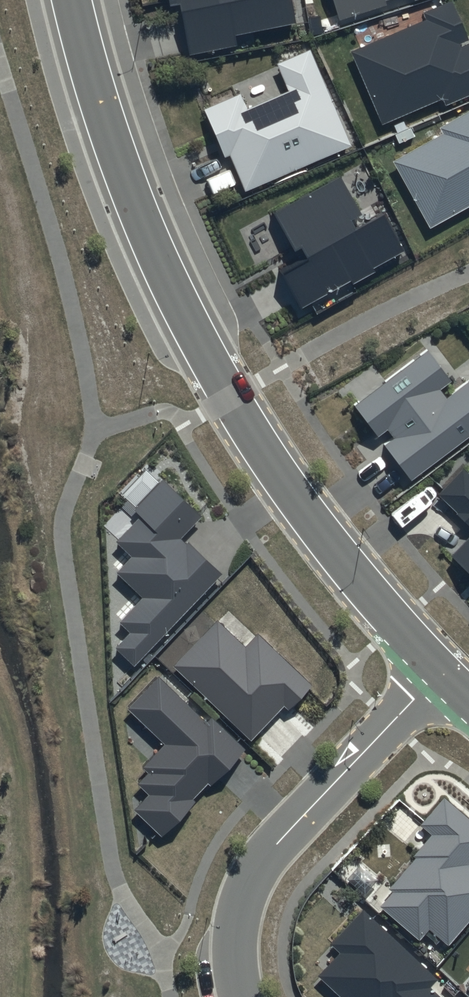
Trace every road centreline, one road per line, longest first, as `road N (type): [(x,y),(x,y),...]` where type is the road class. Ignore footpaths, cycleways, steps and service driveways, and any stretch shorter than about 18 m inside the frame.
road 1 (tertiary): [(72,0),(137,213),(230,397),(313,521),(441,670)]
road 2 (residential): [(241,996),(236,928),(258,868),(441,670)]

